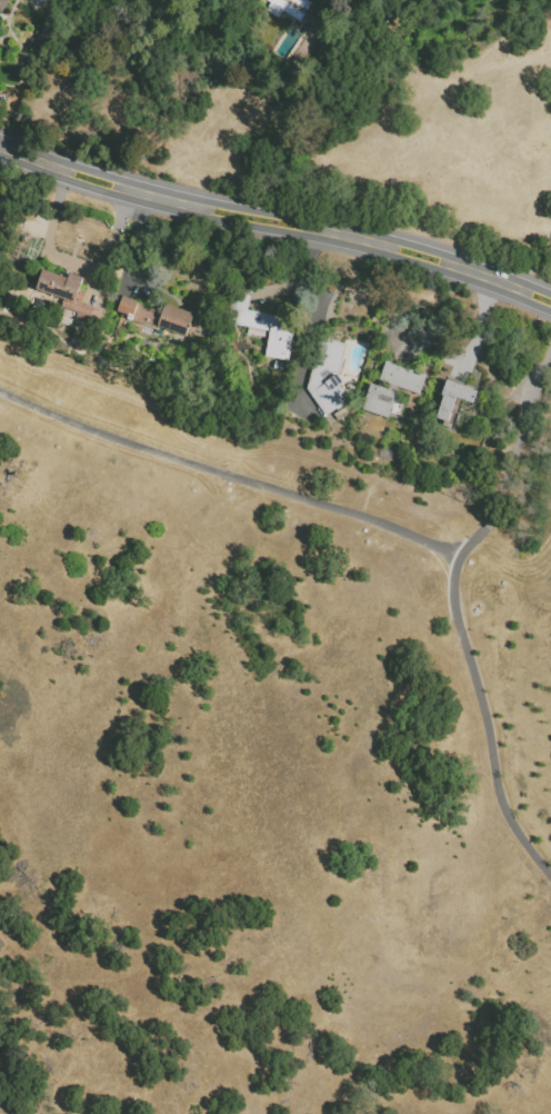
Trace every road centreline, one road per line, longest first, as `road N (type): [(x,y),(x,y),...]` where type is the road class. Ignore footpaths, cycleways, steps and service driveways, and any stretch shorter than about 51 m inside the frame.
road 1 (track): [(0,392),(146,449),(381,523),(460,559),(455,610),(499,797),(550,876)]
road 2 (track): [(460,559),(500,507),(550,361)]

